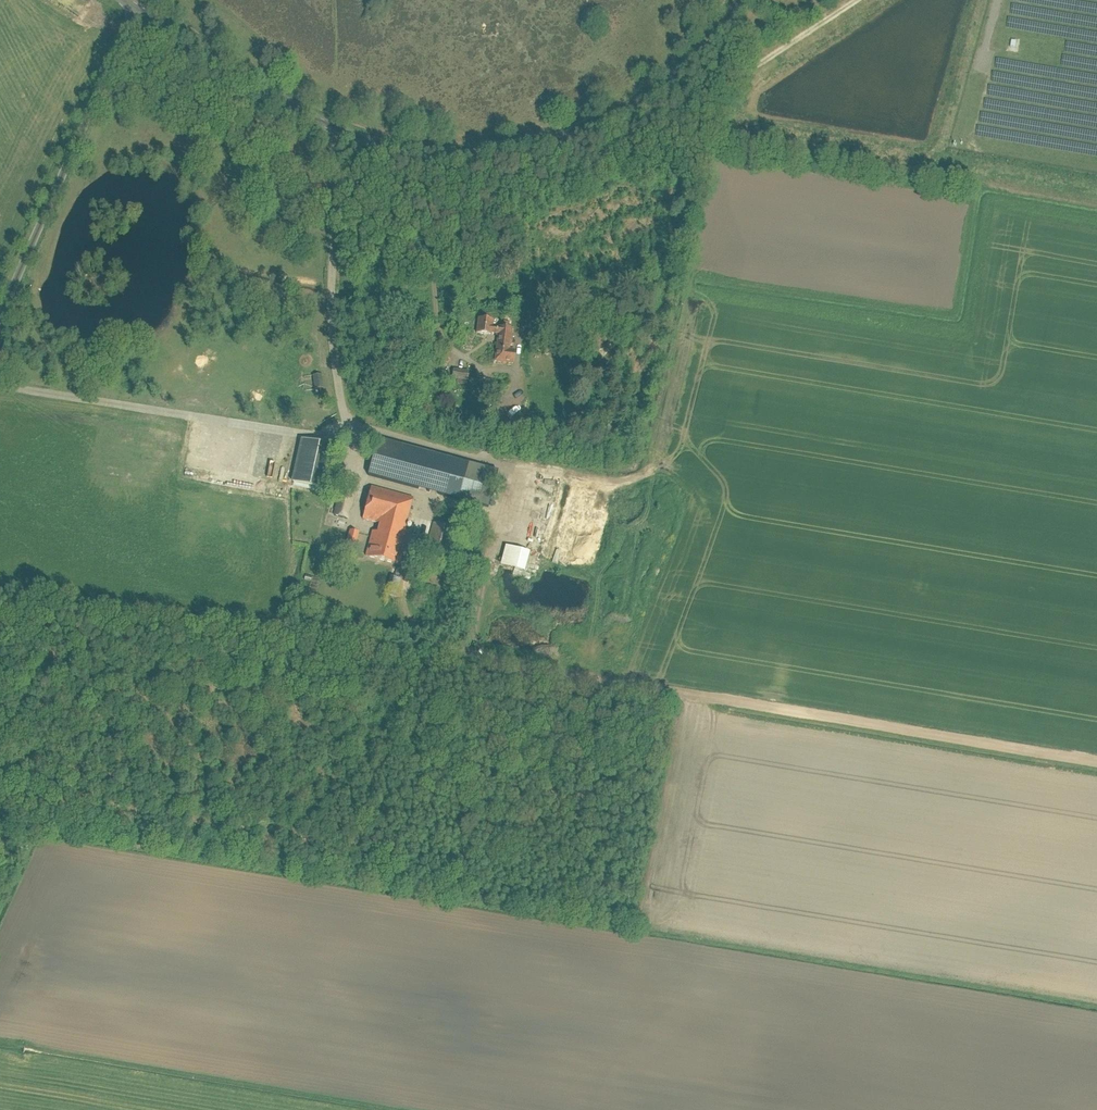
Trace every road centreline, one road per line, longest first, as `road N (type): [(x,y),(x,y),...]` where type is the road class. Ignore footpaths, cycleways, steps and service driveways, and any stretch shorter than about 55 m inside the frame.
road 1 (track): [(1096,764),(477,661),(445,637),(416,567)]
road 2 (unclassified): [(138,8),(341,132),(467,156),(520,152),(601,127),(661,90),(742,0)]
road 3 (track): [(744,74),(745,100),(729,118),(651,462),(625,483),(528,471)]
road 4 (unclassified): [(0,323),(138,8)]
road 5 (track): [(343,288),(217,267)]

